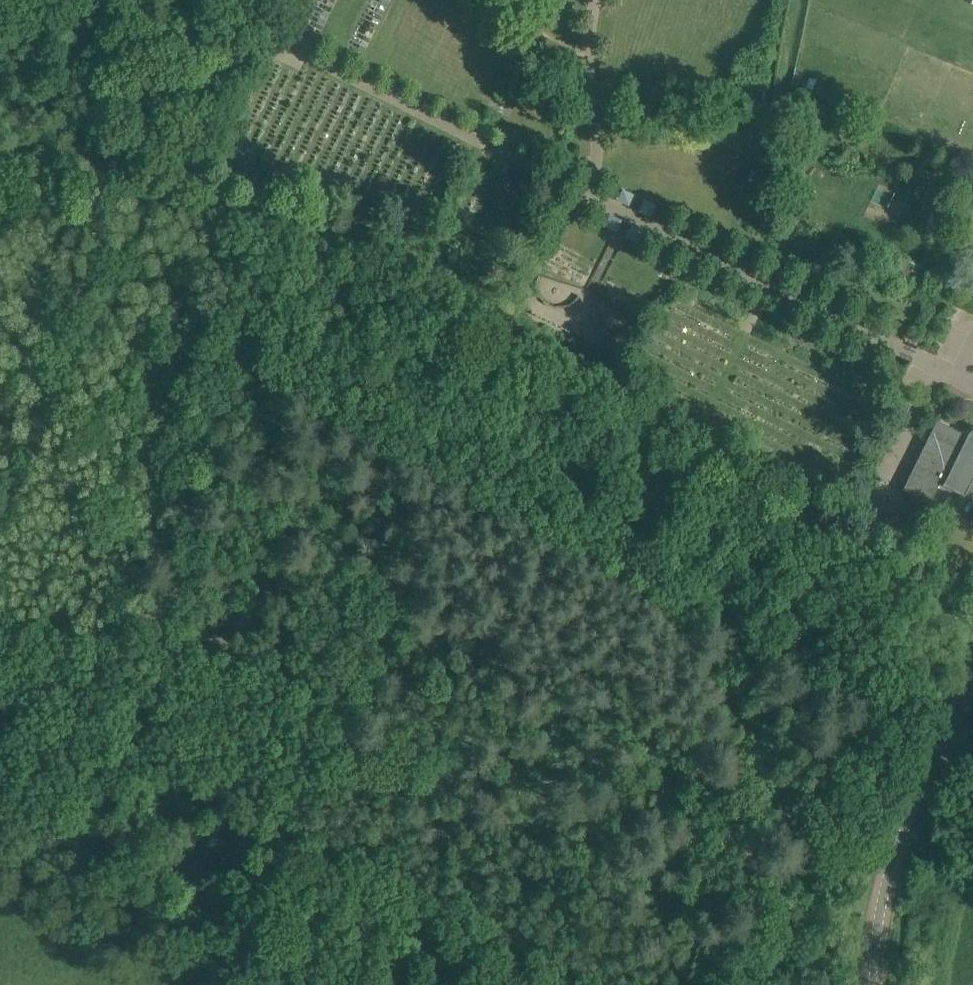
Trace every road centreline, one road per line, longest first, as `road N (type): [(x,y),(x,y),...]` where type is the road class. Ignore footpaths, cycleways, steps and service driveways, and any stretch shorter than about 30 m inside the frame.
road 1 (track): [(147,183),(390,241),(552,337),(972,627)]
road 2 (unclassified): [(0,502),(238,0)]
road 3 (unclassified): [(874,984),(884,893),(903,829),(972,678)]

